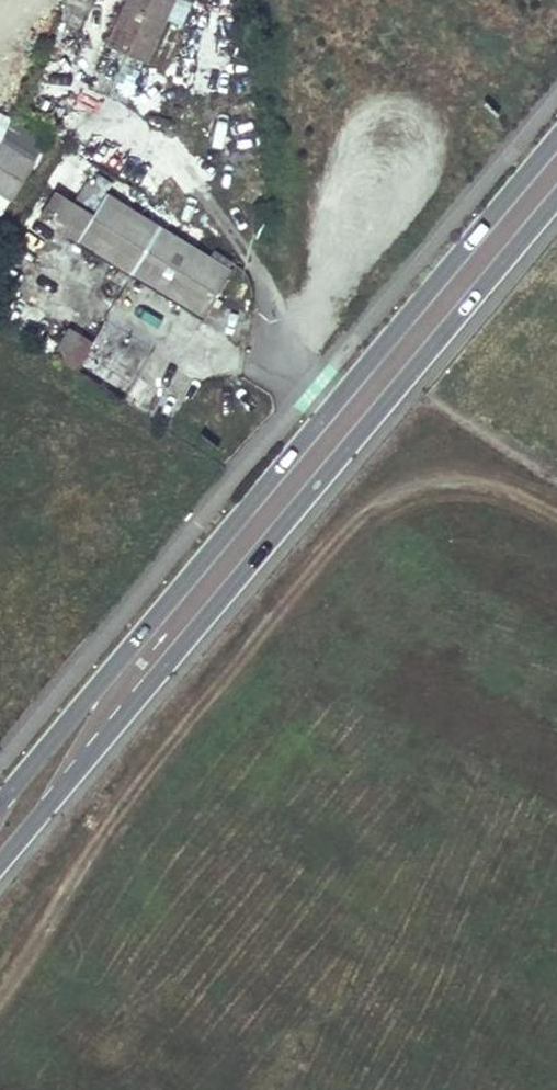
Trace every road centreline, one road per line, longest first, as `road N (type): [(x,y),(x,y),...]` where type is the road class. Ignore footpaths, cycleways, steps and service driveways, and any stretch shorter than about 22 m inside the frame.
road 1 (secondary): [(0,864),(556,196)]
road 2 (secondary): [(556,136),(0,800)]
road 3 (track): [(556,516),(519,497),(423,487),(387,502),(338,539),(112,822),(0,996)]

